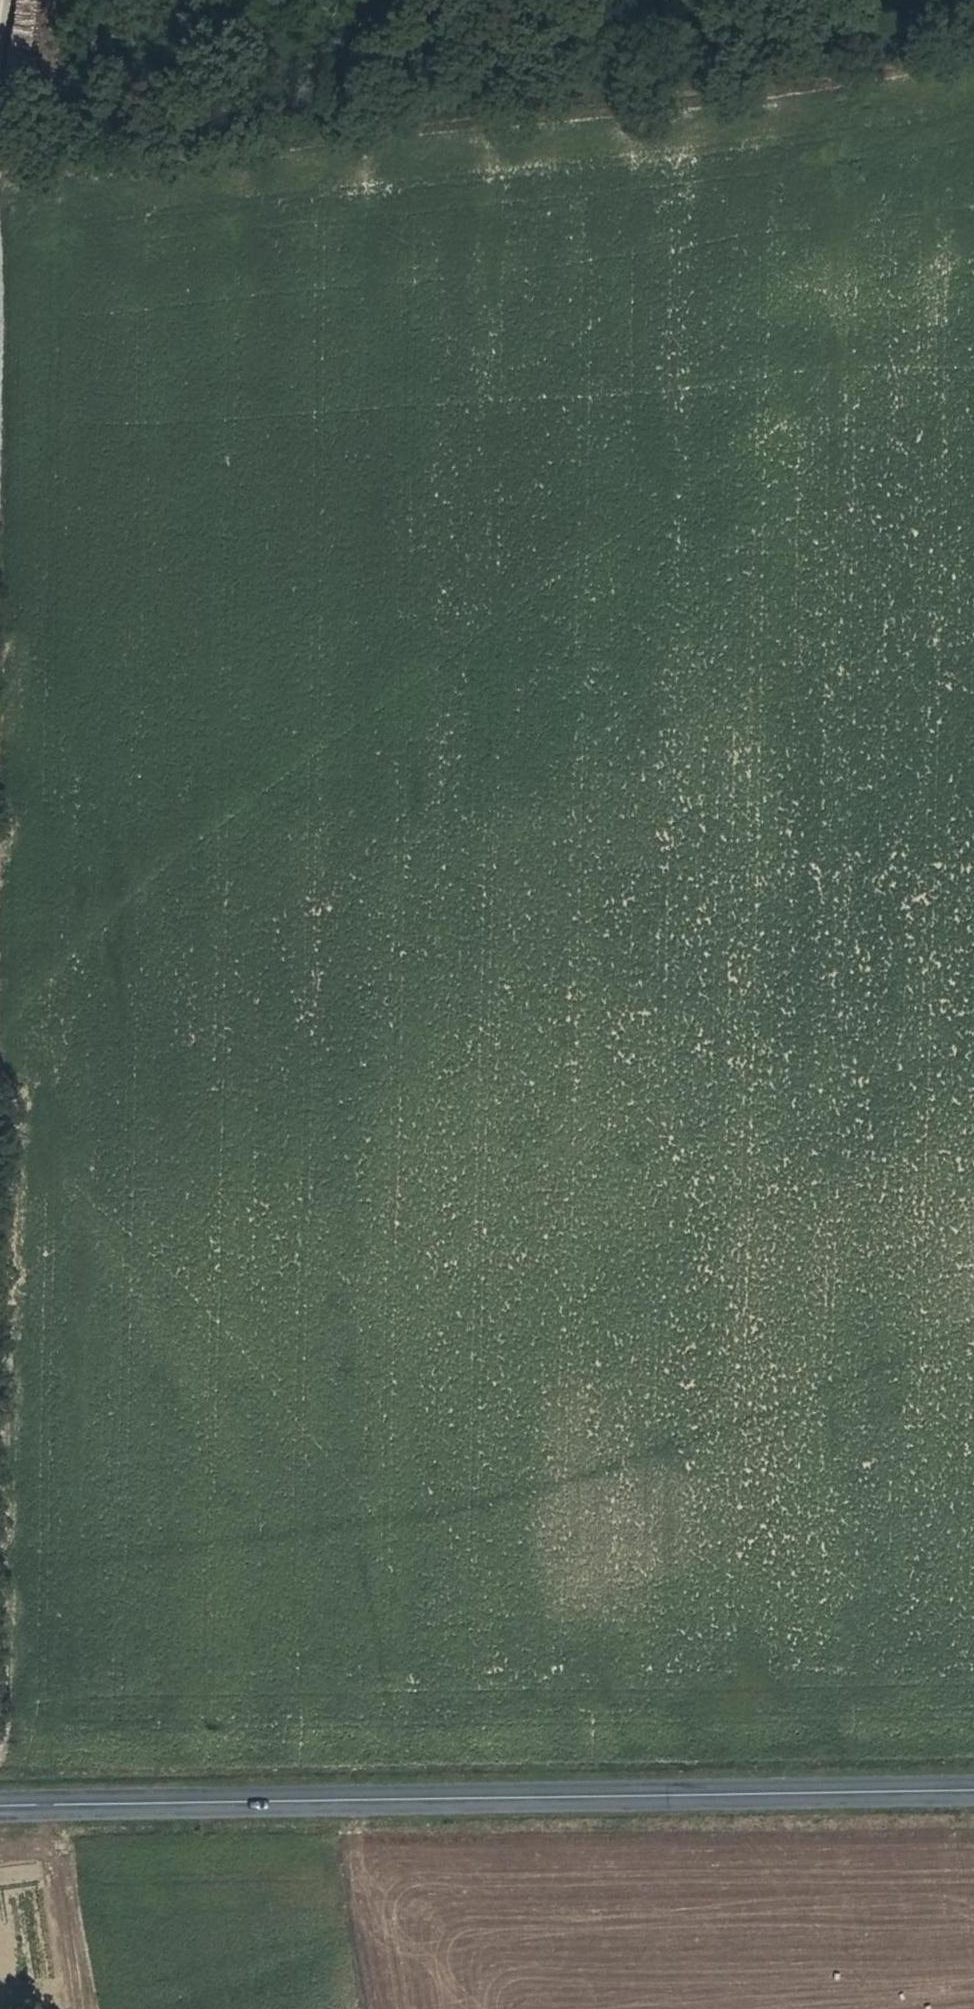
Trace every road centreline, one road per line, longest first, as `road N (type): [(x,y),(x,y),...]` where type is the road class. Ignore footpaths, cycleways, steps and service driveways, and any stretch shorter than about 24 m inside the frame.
road 1 (secondary): [(0,1808),(973,1789)]

